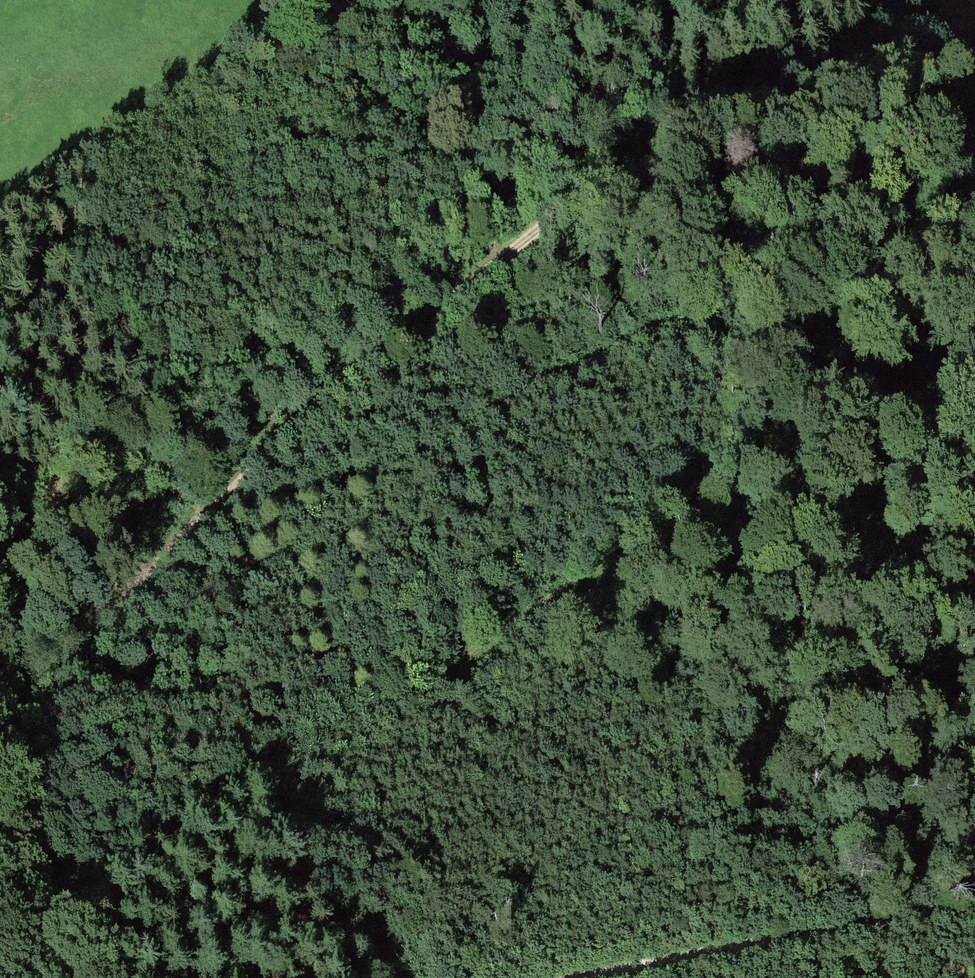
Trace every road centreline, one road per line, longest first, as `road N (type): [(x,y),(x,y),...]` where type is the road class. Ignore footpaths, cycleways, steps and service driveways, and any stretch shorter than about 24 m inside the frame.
road 1 (track): [(0,680),(81,639),(361,367),(541,222),(614,176),(974,75)]
road 2 (track): [(974,375),(798,432),(713,475),(582,588),(423,696),(262,780)]
road 3 (track): [(0,216),(323,0)]
road 4 (track): [(974,914),(591,977)]
road 5 (track): [(0,925),(262,780)]

